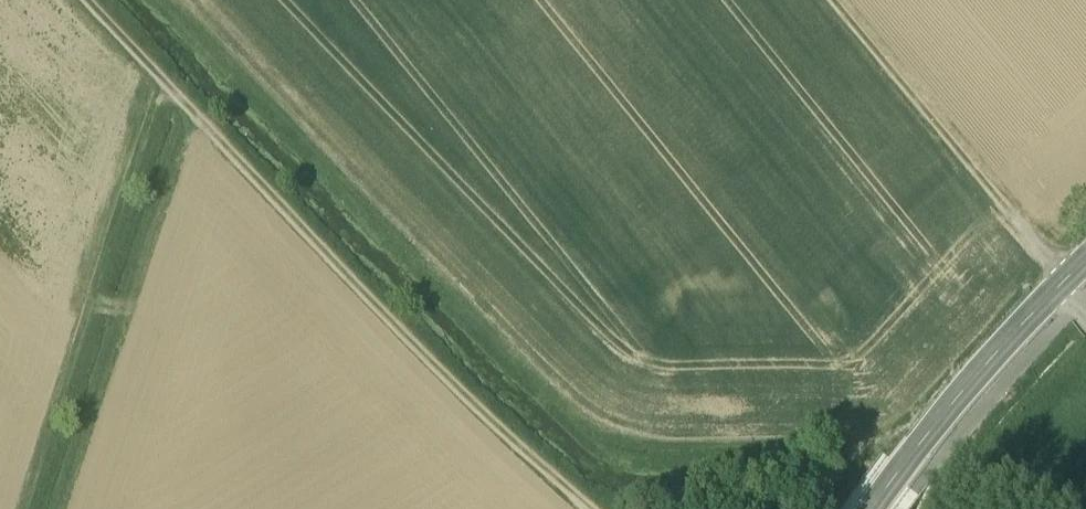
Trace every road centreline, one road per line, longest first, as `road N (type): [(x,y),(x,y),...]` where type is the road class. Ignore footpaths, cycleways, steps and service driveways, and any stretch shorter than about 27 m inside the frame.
road 1 (track): [(87,0),(591,508)]
road 2 (track): [(180,98),(42,508)]
road 3 (track): [(1085,316),(838,0)]
road 4 (tertiary): [(873,508),(1085,259)]

